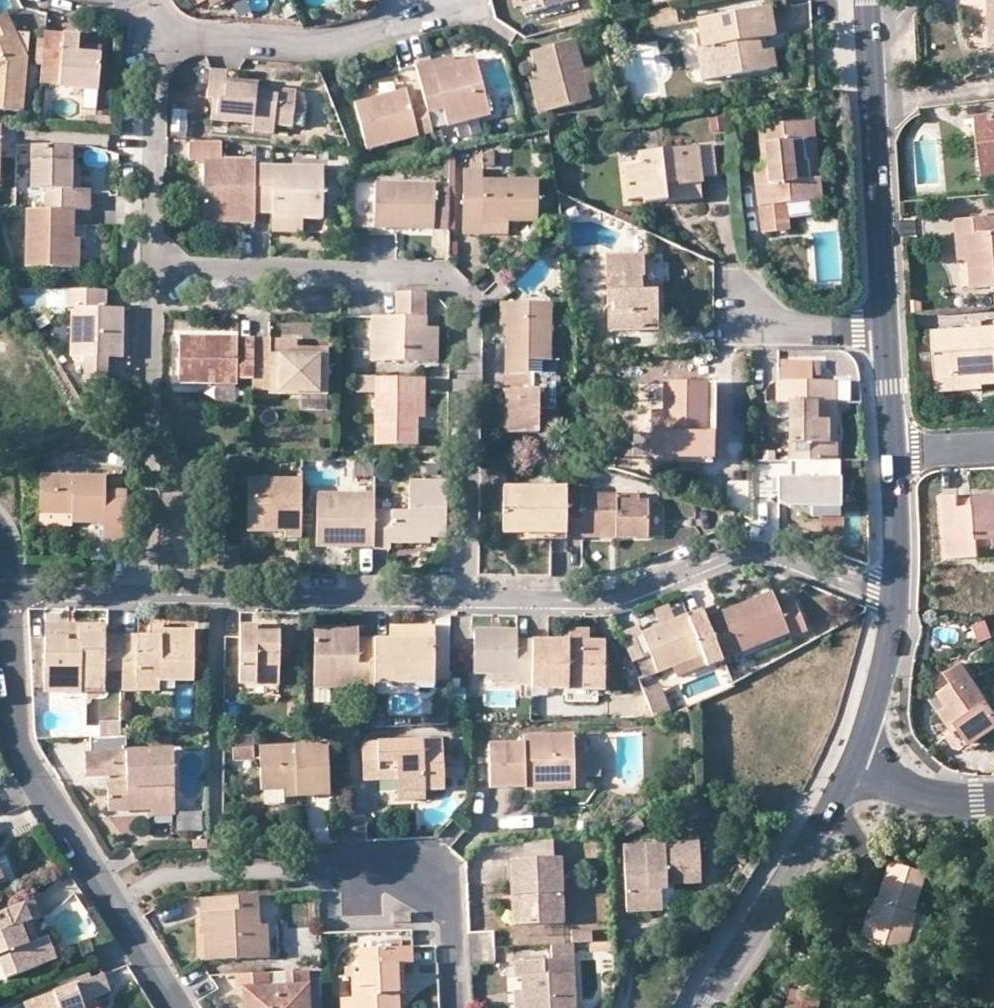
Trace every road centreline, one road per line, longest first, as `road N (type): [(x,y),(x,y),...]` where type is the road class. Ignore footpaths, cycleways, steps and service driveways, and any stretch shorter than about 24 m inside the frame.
road 1 (residential): [(153,267),(425,276),(447,283),(467,310),(461,596)]
road 2 (residential): [(176,1007),(30,772),(17,725),(8,589)]
road 3 (residential): [(461,596),(598,599),(720,557),(761,552),(894,593)]
road 4 (tertiary): [(882,330),(864,0)]
road 5 (residential): [(153,267),(151,591)]
road 6 (residential): [(151,591),(461,596)]
road 7 (residential): [(140,6),(169,28),(225,43),(293,44),(368,28),(417,0)]
road 8 (tertiary): [(707,1007),(855,765)]
road 9 (residential): [(297,866),(407,863),(430,875),(448,896),(456,1007)]
road 10 (residential): [(140,6),(154,66),(153,267)]
road 11 (tertiary): [(855,765),(870,725),(894,593)]
road 12 (residential): [(882,330),(768,324),(738,289)]
road 13 (residential): [(855,765),(934,797),(993,797)]
road 14 (residential): [(8,589),(151,591)]
road 15 (tertiary): [(894,593),(890,452)]
road 16 (tertiary): [(890,452),(882,330)]

